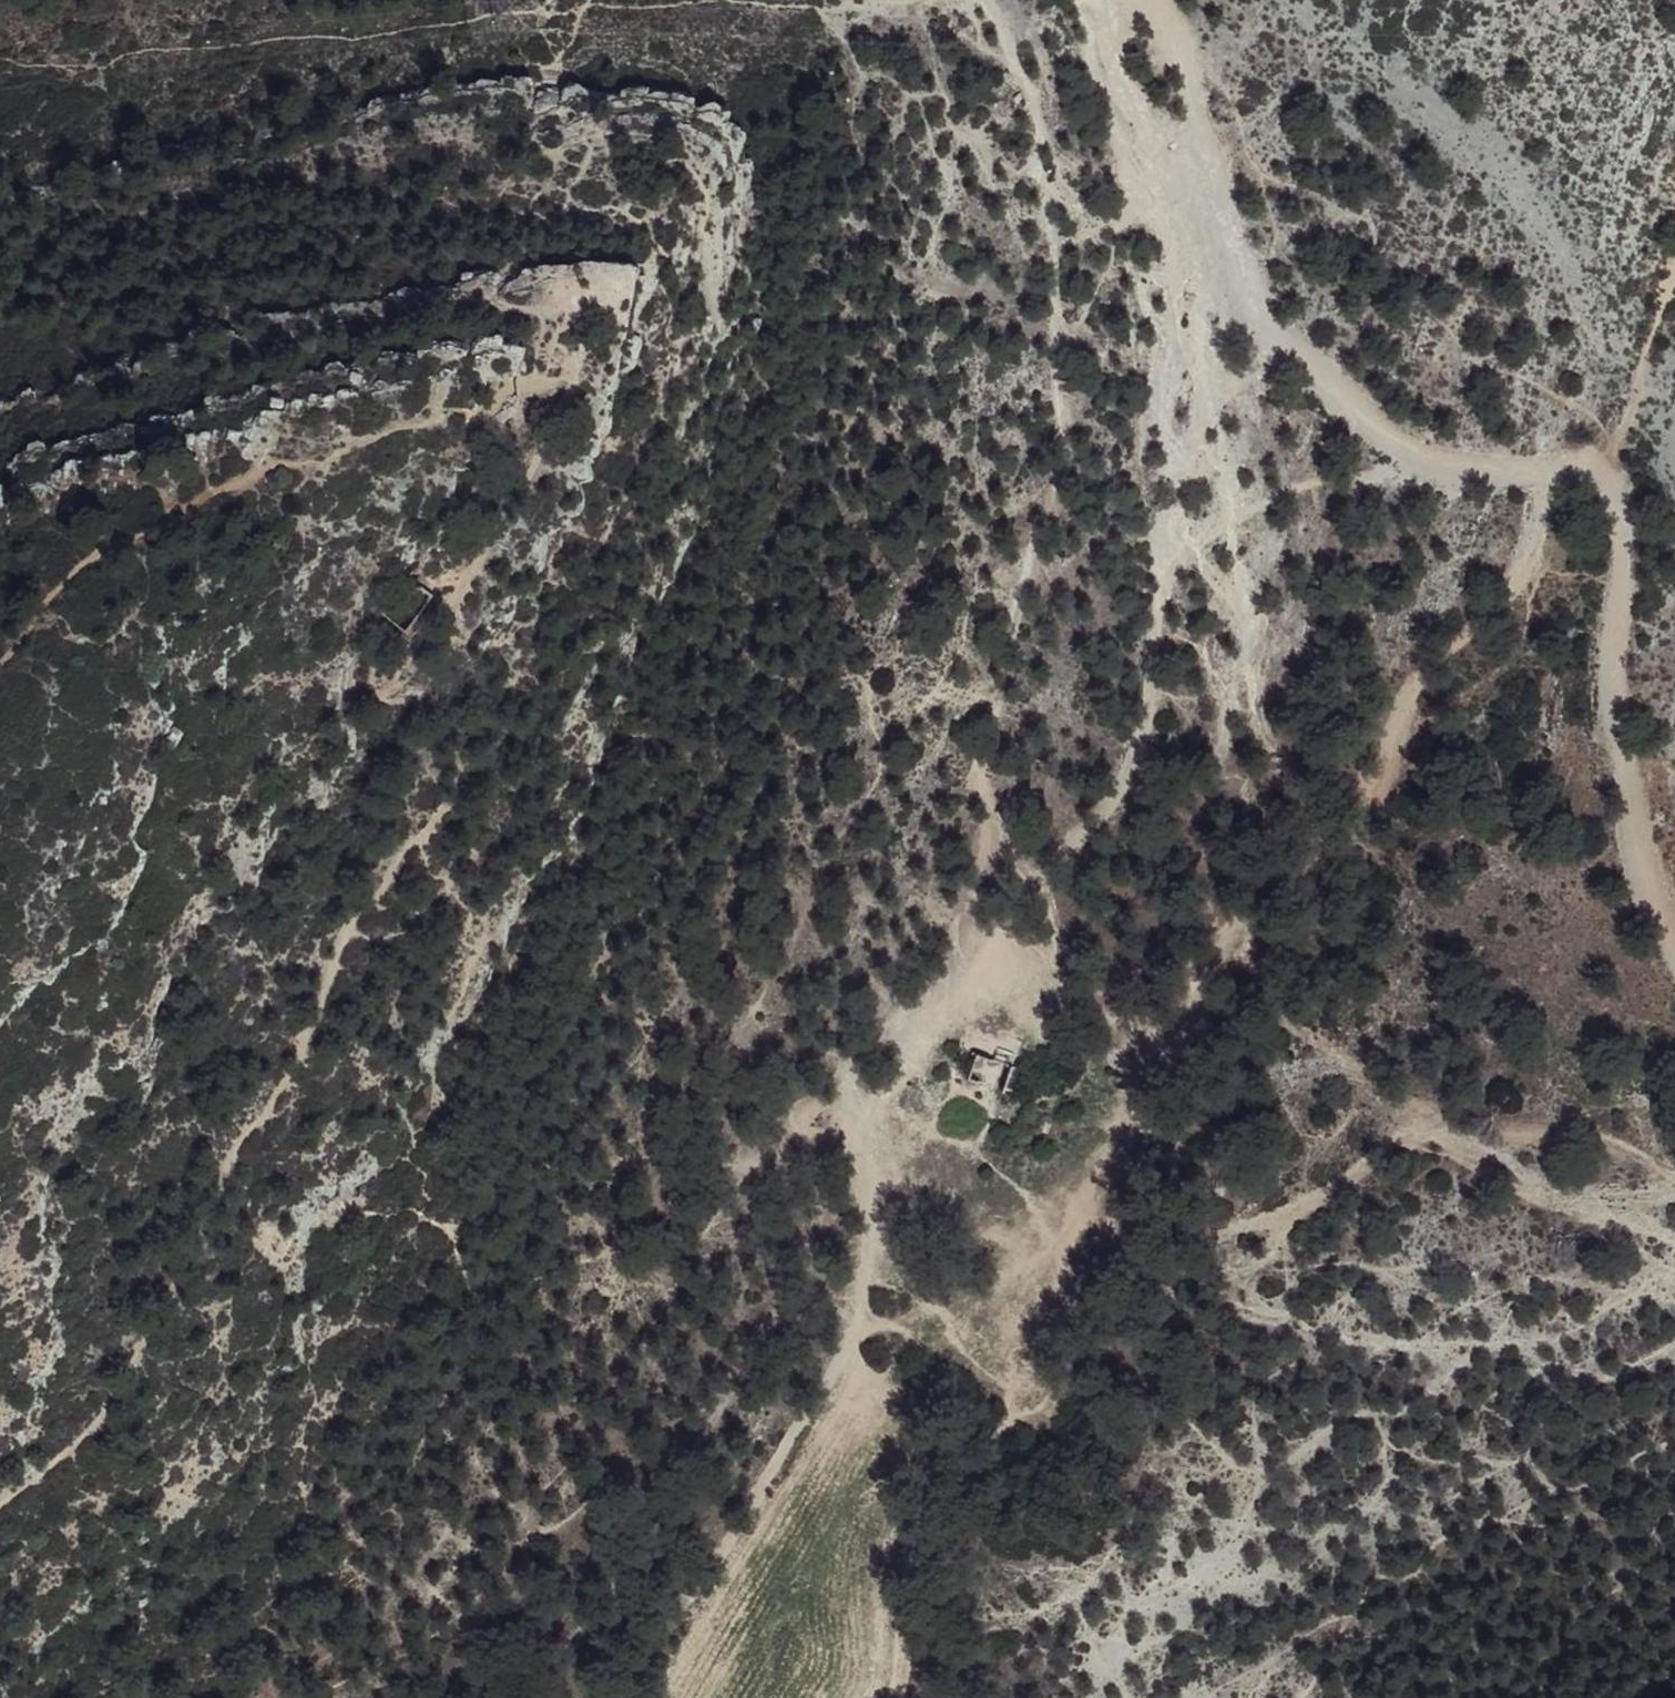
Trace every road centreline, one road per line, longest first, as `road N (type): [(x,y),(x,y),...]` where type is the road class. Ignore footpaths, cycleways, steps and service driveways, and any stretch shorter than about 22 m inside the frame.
road 1 (track): [(1176,199),(1347,403),(1430,460),(1602,471),(1617,491),(1627,549),(1614,684),(1647,872),(1674,937)]
road 2 (track): [(1545,464),(1535,542),(1490,615),(1417,694),(1378,782),(1316,868),(1141,1027)]
road 3 (track): [(1214,959),(1401,1113),(1478,1134),(1577,1131),(1674,1156)]
road 4 (track): [(1100,0),(1114,67),(1176,199)]

